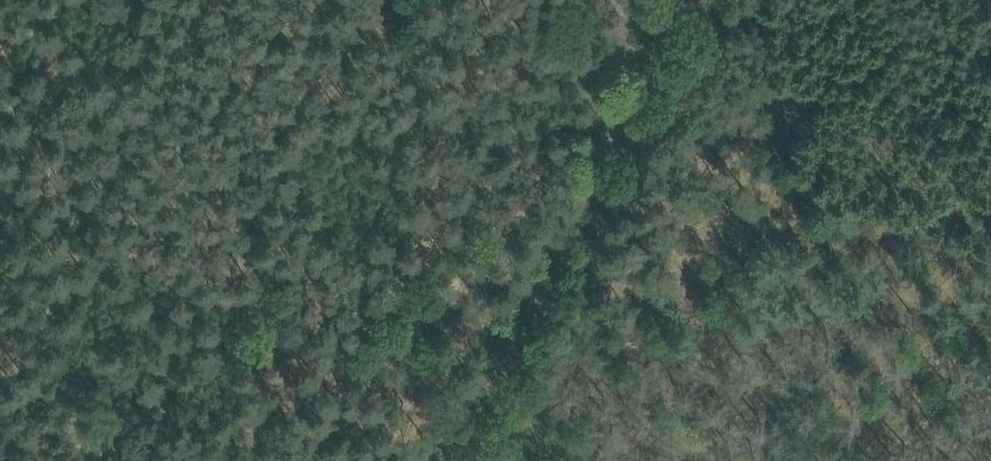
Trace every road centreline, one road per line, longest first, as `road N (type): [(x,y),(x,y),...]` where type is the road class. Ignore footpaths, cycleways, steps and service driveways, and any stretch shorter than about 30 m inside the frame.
road 1 (track): [(669,0),(452,460)]

